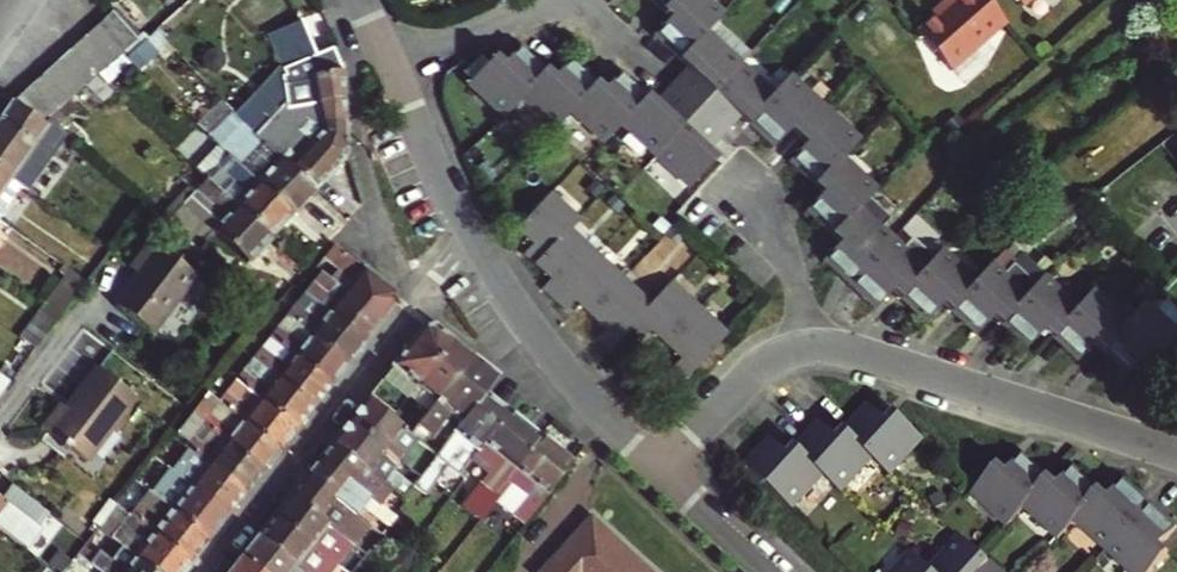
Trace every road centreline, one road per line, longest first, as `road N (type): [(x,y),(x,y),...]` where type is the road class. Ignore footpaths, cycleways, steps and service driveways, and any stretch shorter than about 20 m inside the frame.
road 1 (residential): [(210,571),(472,244)]
road 2 (residential): [(1176,452),(847,349),(802,348)]
road 3 (residential): [(661,470),(530,331),(472,244)]
road 4 (residential): [(472,244),(388,58)]
road 5 (residential): [(388,58),(573,0)]
road 6 (residential): [(802,348),(763,367),(661,470)]
road 7 (residential): [(737,187),(794,269),(802,348)]
road 8 (residential): [(772,571),(661,470)]

